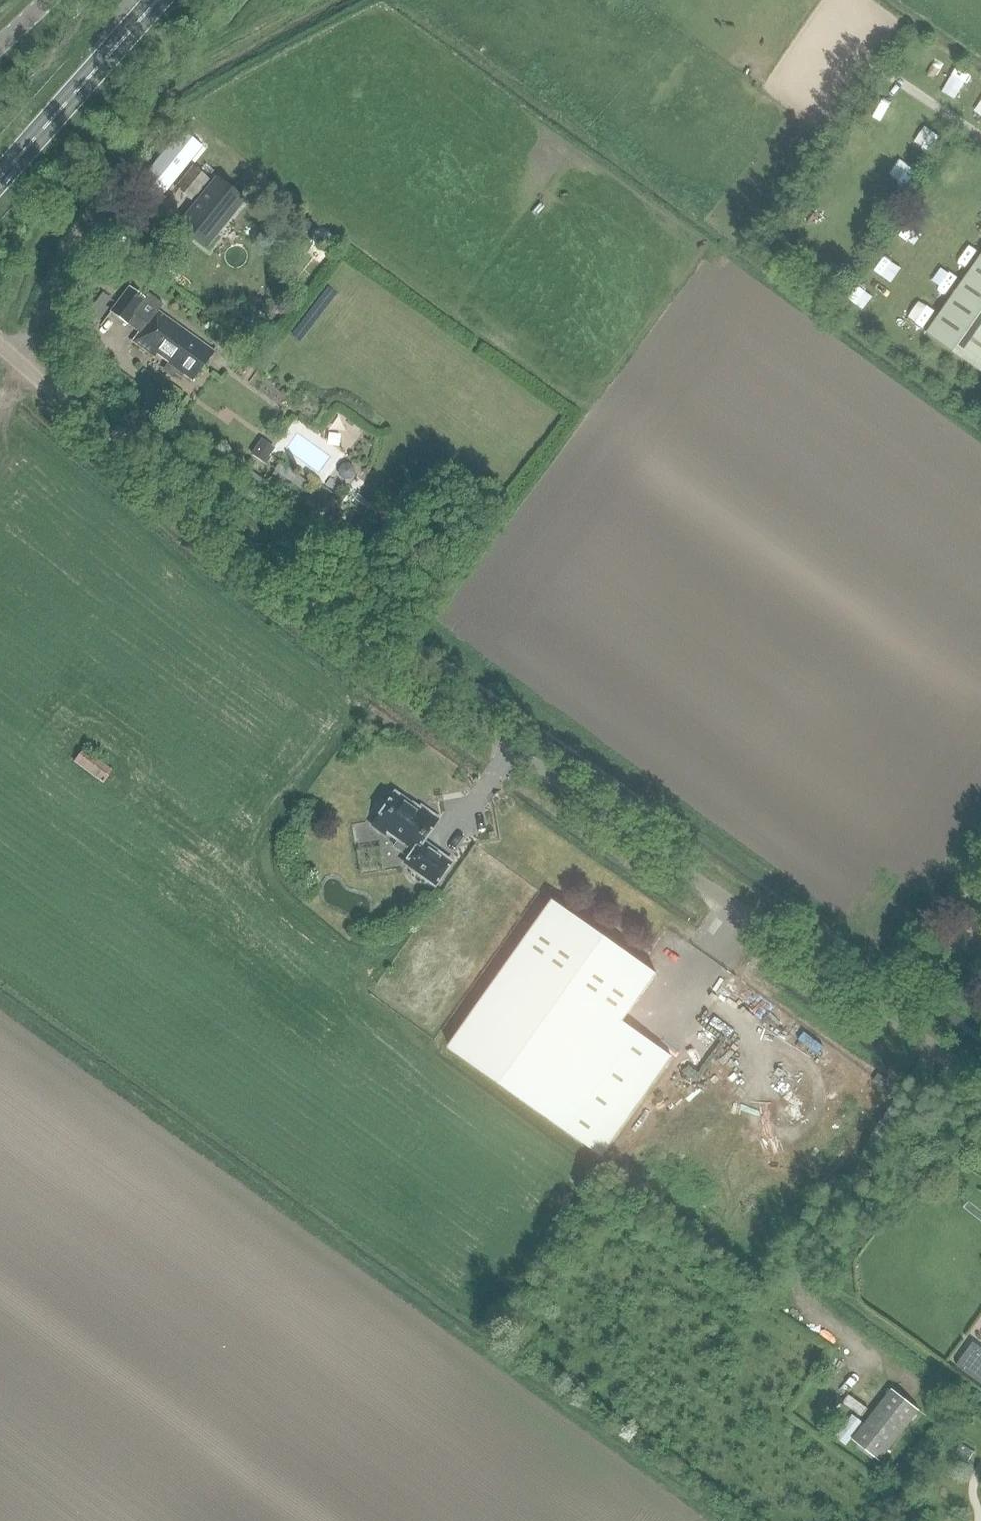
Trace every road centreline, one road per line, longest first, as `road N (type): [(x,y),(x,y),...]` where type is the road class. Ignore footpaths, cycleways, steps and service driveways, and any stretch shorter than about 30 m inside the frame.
road 1 (unclassified): [(980,1083),(431,695),(196,517),(0,347)]
road 2 (track): [(932,1047),(790,1266),(805,1299),(859,1337),(874,1364)]
road 3 (trunk): [(0,175),(156,0)]
road 4 (track): [(27,370),(110,223)]

